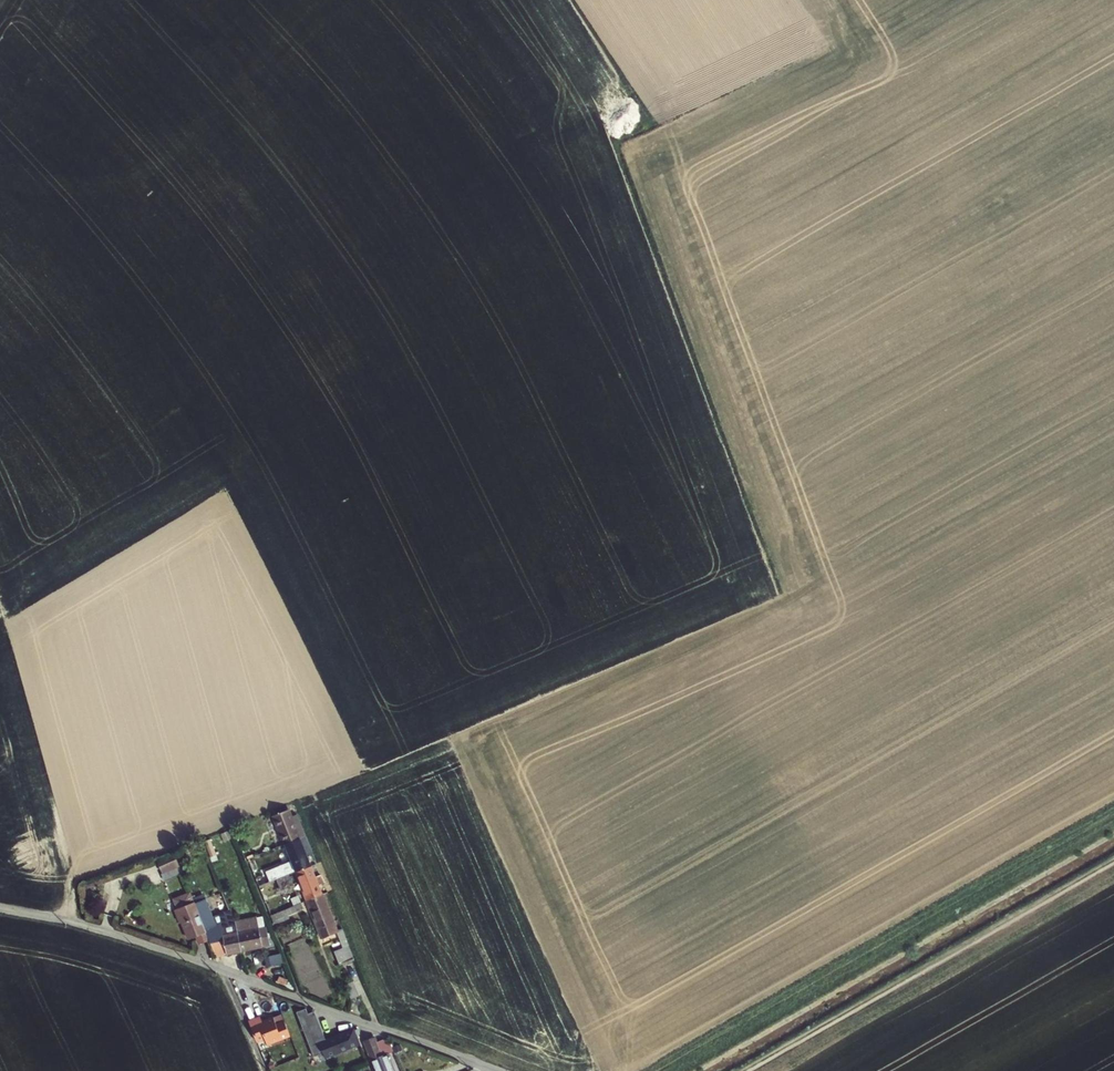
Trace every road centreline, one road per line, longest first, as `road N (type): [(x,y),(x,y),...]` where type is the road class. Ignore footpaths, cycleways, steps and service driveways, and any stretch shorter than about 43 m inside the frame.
road 1 (track): [(1113,863),(750,1070)]
road 2 (residential): [(0,908),(91,926),(384,1031)]
road 3 (residential): [(384,1031),(309,805)]

